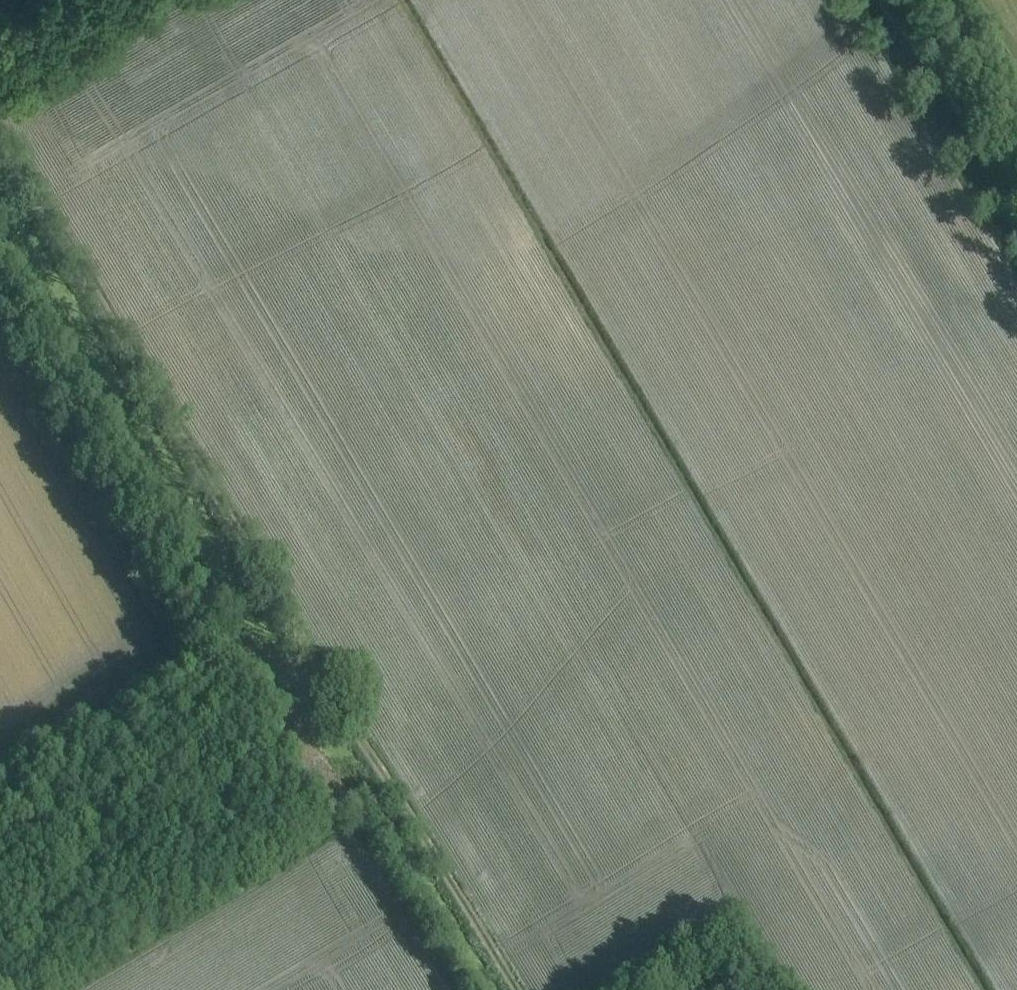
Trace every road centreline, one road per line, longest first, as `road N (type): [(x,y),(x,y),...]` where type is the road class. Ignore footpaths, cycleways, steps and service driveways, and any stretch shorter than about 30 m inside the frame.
road 1 (track): [(513,989),(0,142)]
road 2 (track): [(903,0),(1016,187)]

